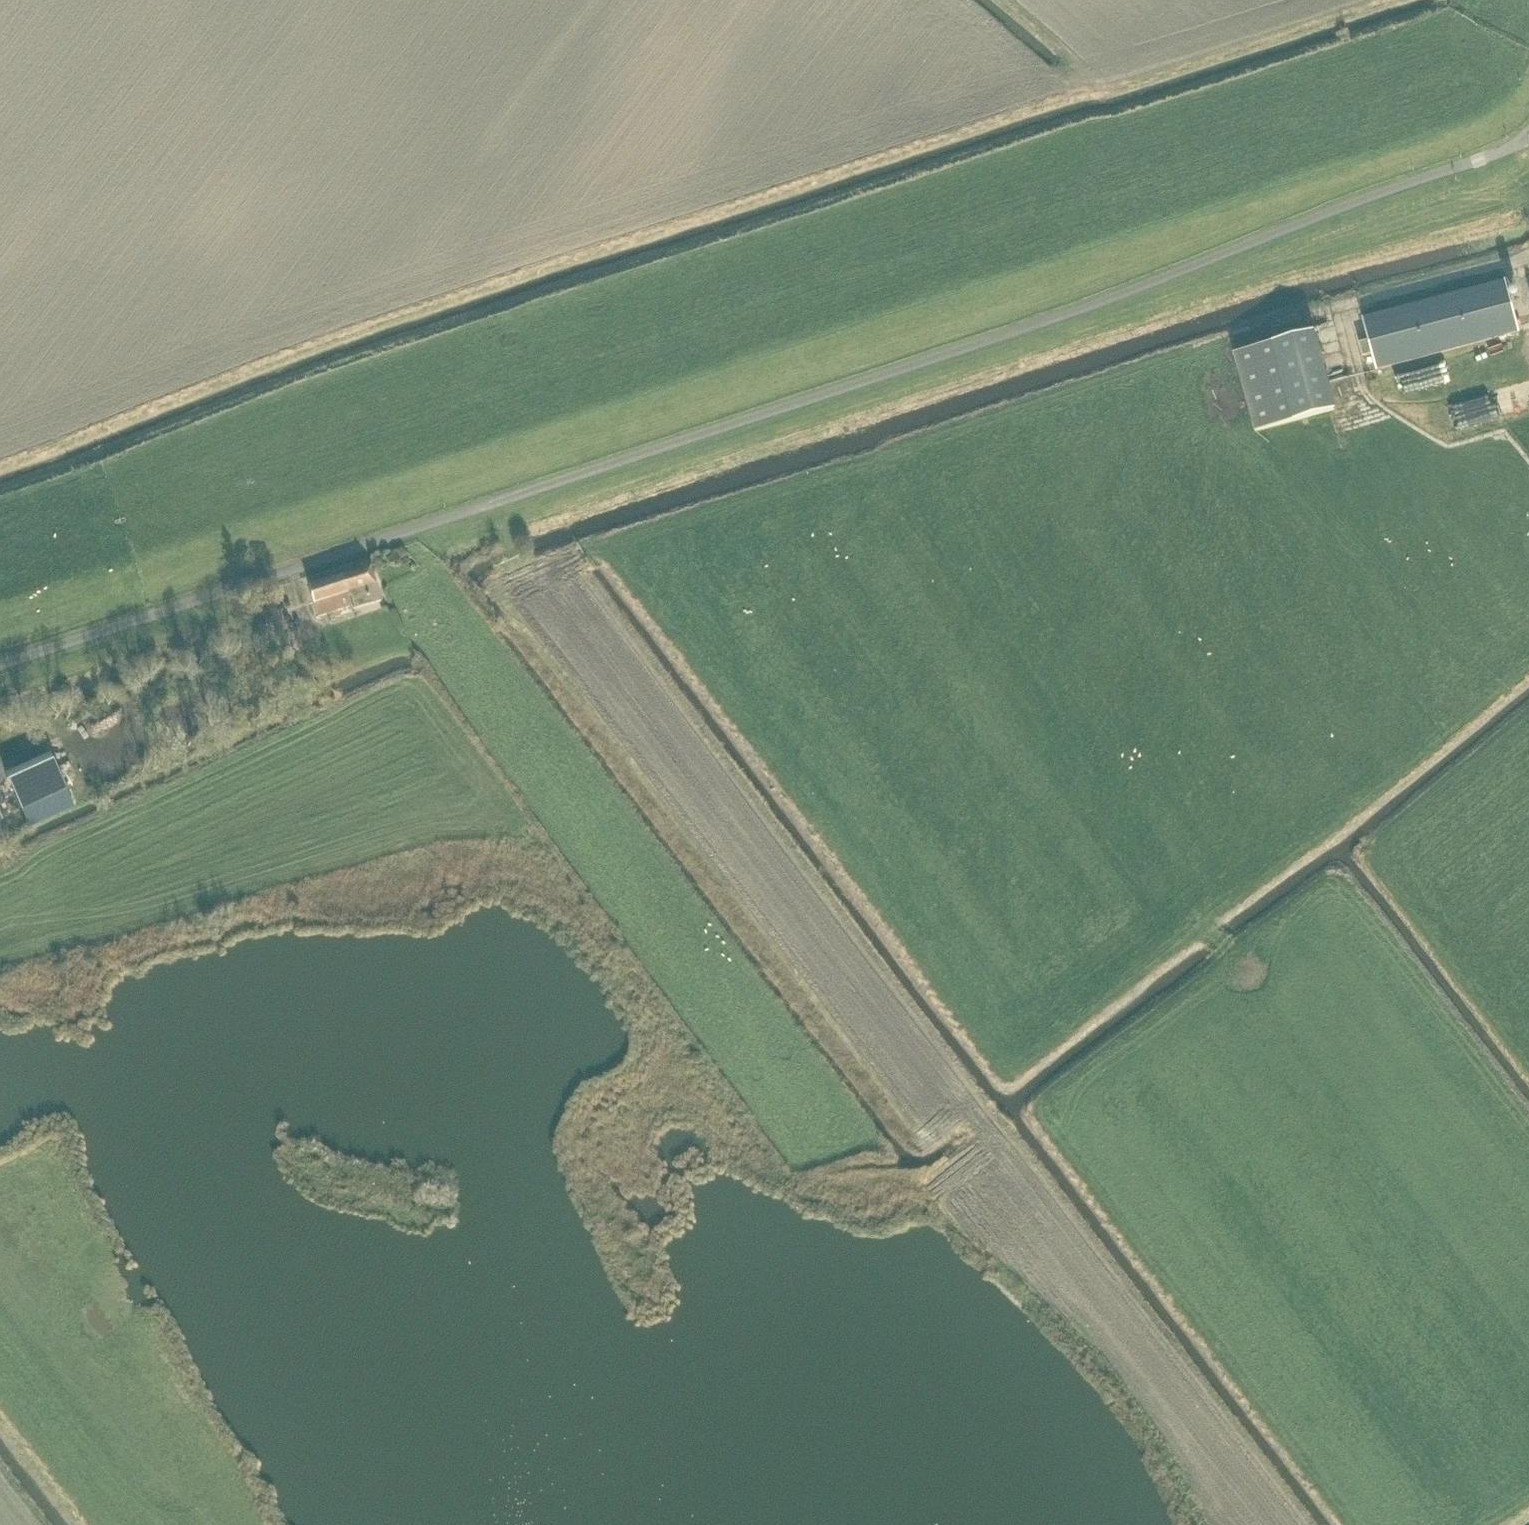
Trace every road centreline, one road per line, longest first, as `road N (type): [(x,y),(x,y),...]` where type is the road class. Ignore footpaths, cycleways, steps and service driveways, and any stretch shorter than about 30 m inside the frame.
road 1 (unclassified): [(0,665),(1057,319),(1528,138)]

